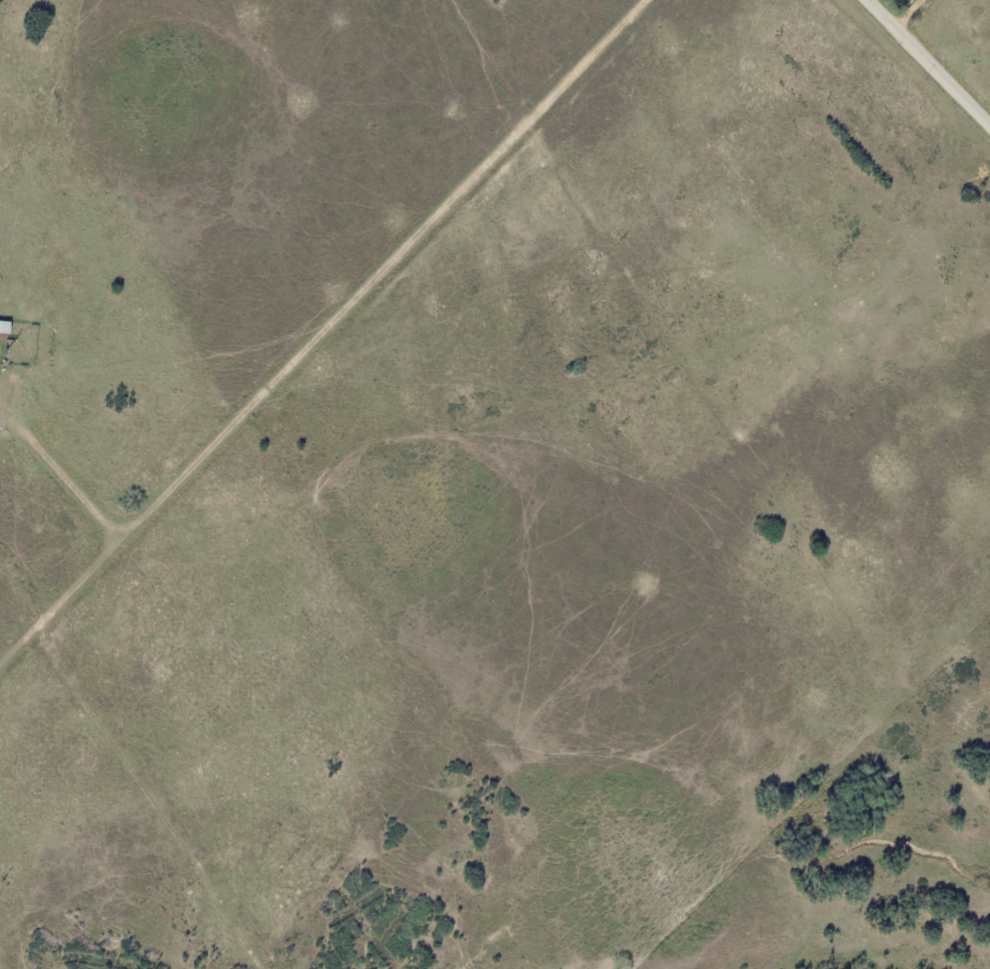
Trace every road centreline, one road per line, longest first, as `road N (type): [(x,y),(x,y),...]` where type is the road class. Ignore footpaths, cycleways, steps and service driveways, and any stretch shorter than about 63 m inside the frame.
road 1 (residential): [(989,118),(876,0)]

